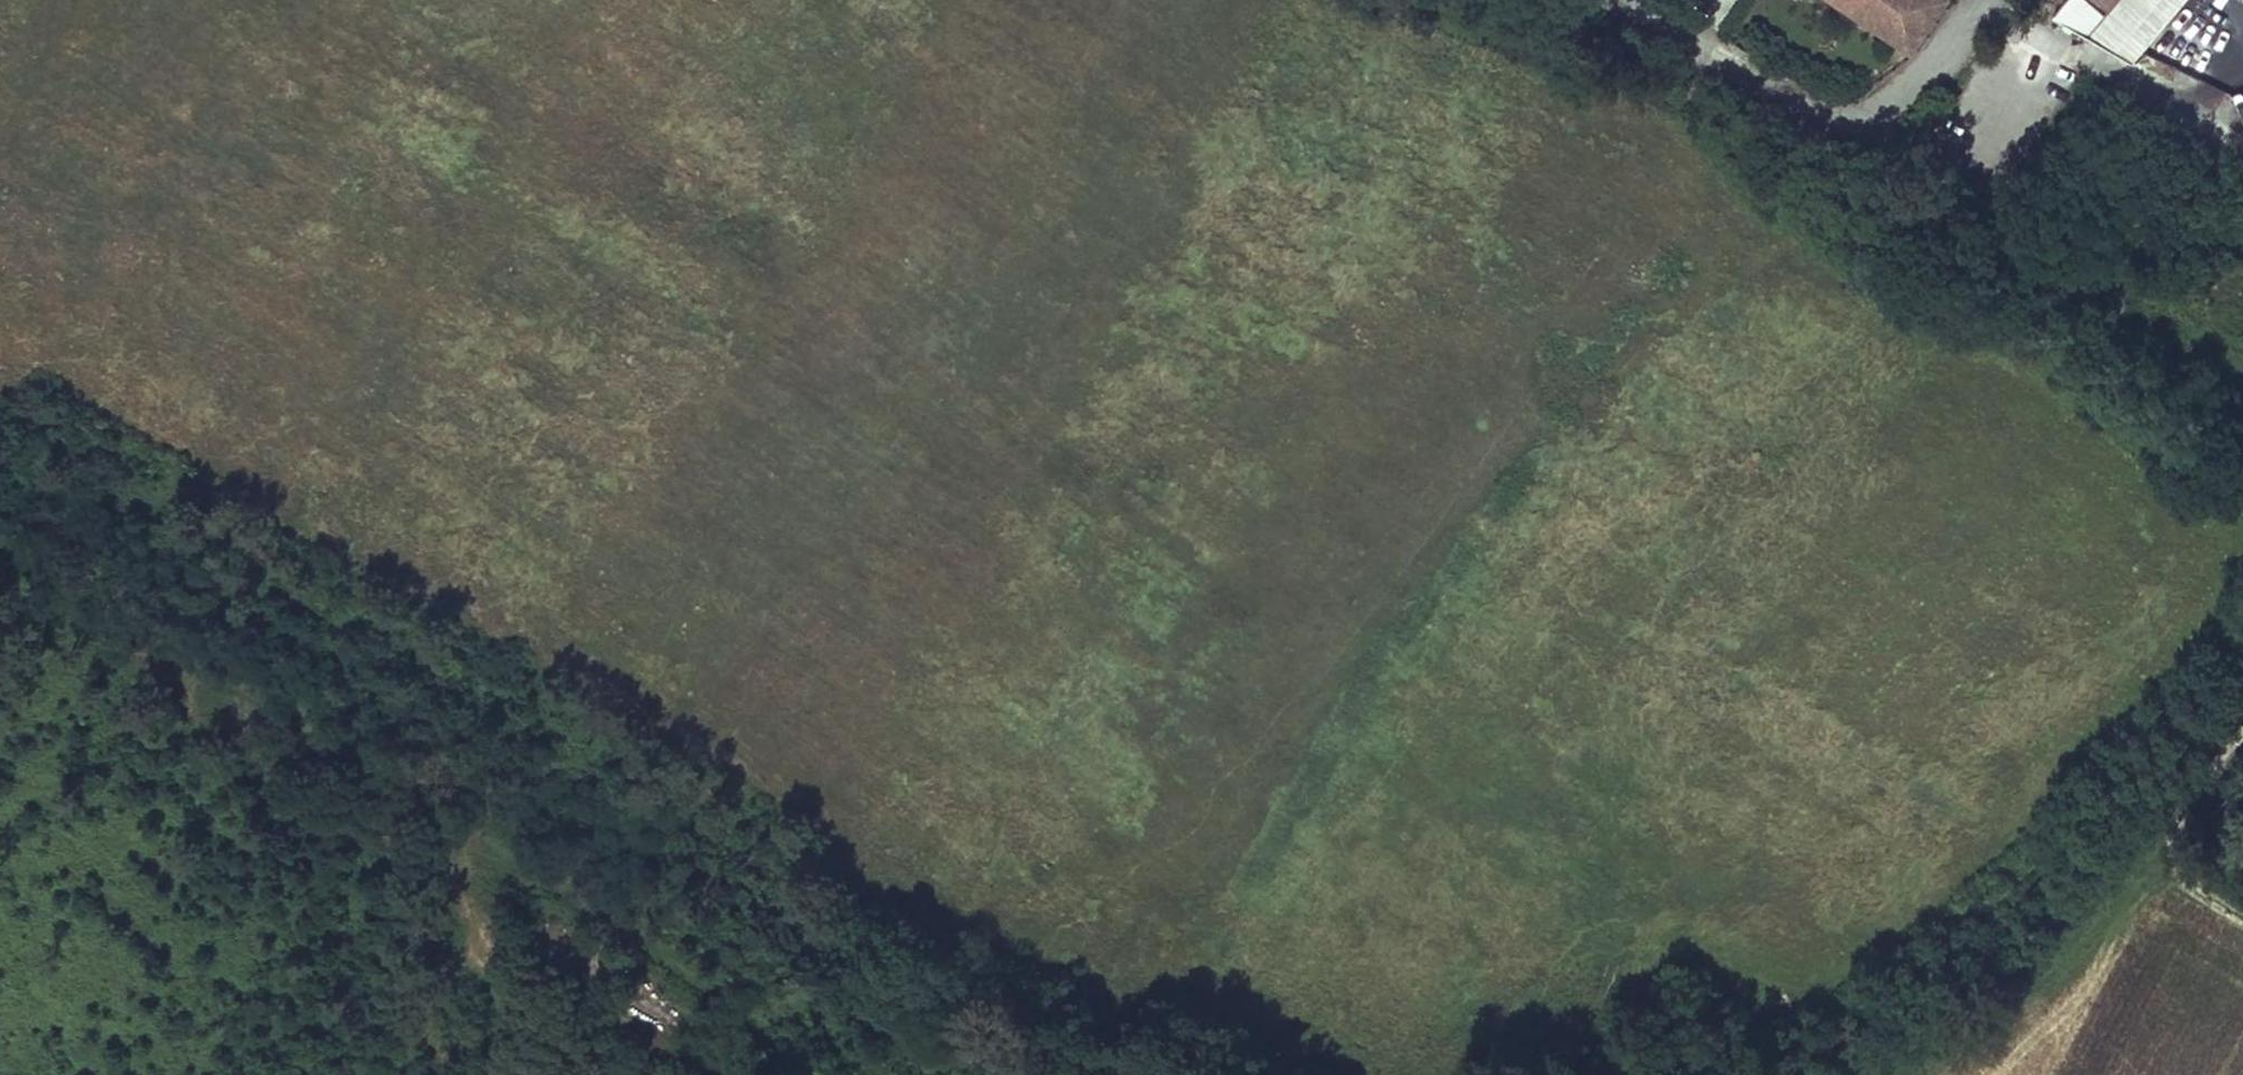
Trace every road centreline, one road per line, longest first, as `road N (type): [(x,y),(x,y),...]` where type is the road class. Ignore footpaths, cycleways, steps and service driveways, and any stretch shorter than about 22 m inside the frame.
road 1 (track): [(0,537),(80,593),(328,727),(482,835),(638,928),(684,972),(840,1074)]

